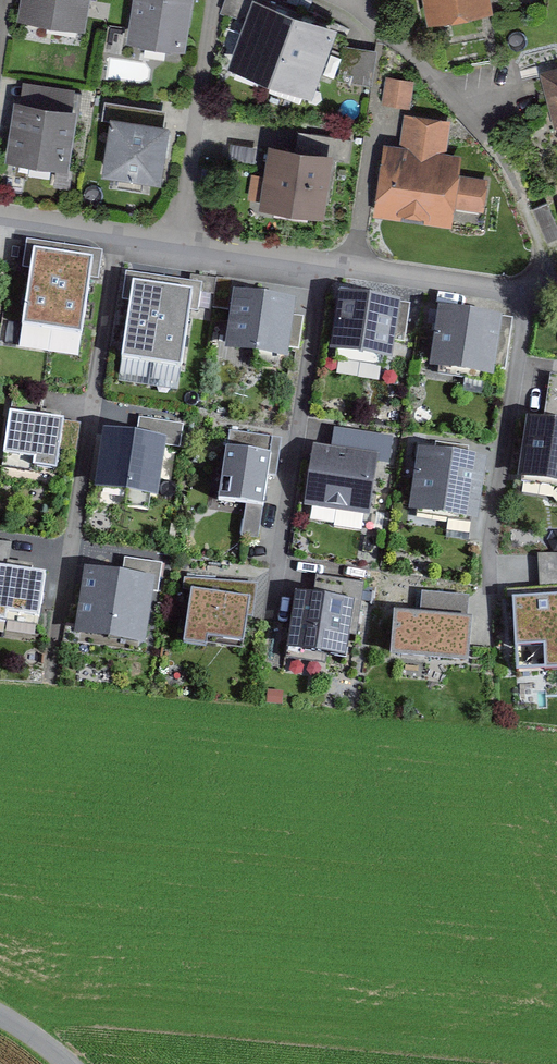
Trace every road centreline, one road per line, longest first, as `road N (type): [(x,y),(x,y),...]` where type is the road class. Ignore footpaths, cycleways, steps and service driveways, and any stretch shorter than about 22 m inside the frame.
road 1 (residential): [(547,267),(520,293),(0,216)]

